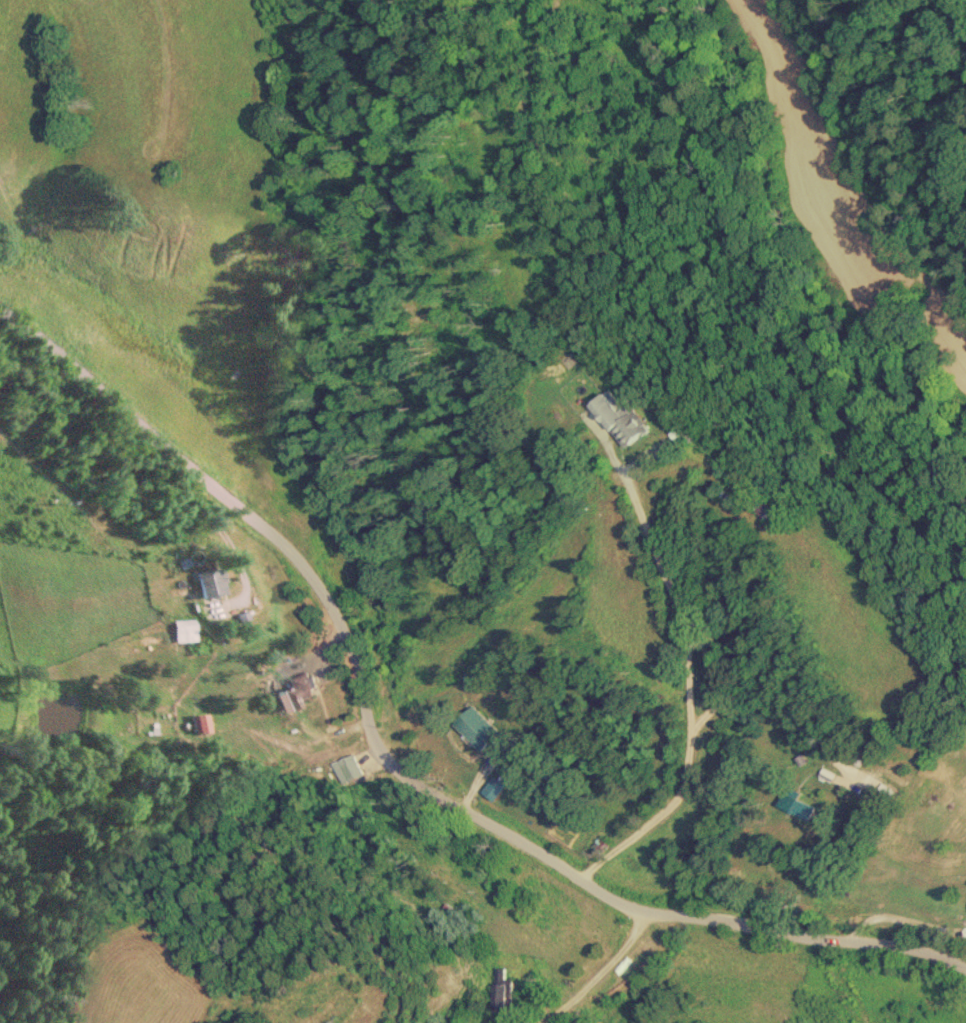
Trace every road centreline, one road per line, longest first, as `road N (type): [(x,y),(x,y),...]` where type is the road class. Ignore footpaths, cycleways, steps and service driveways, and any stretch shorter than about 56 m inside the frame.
road 1 (residential): [(965,971),(857,939),(644,913),(430,787),(384,737),(342,634),(300,569),(127,396),(0,316)]

